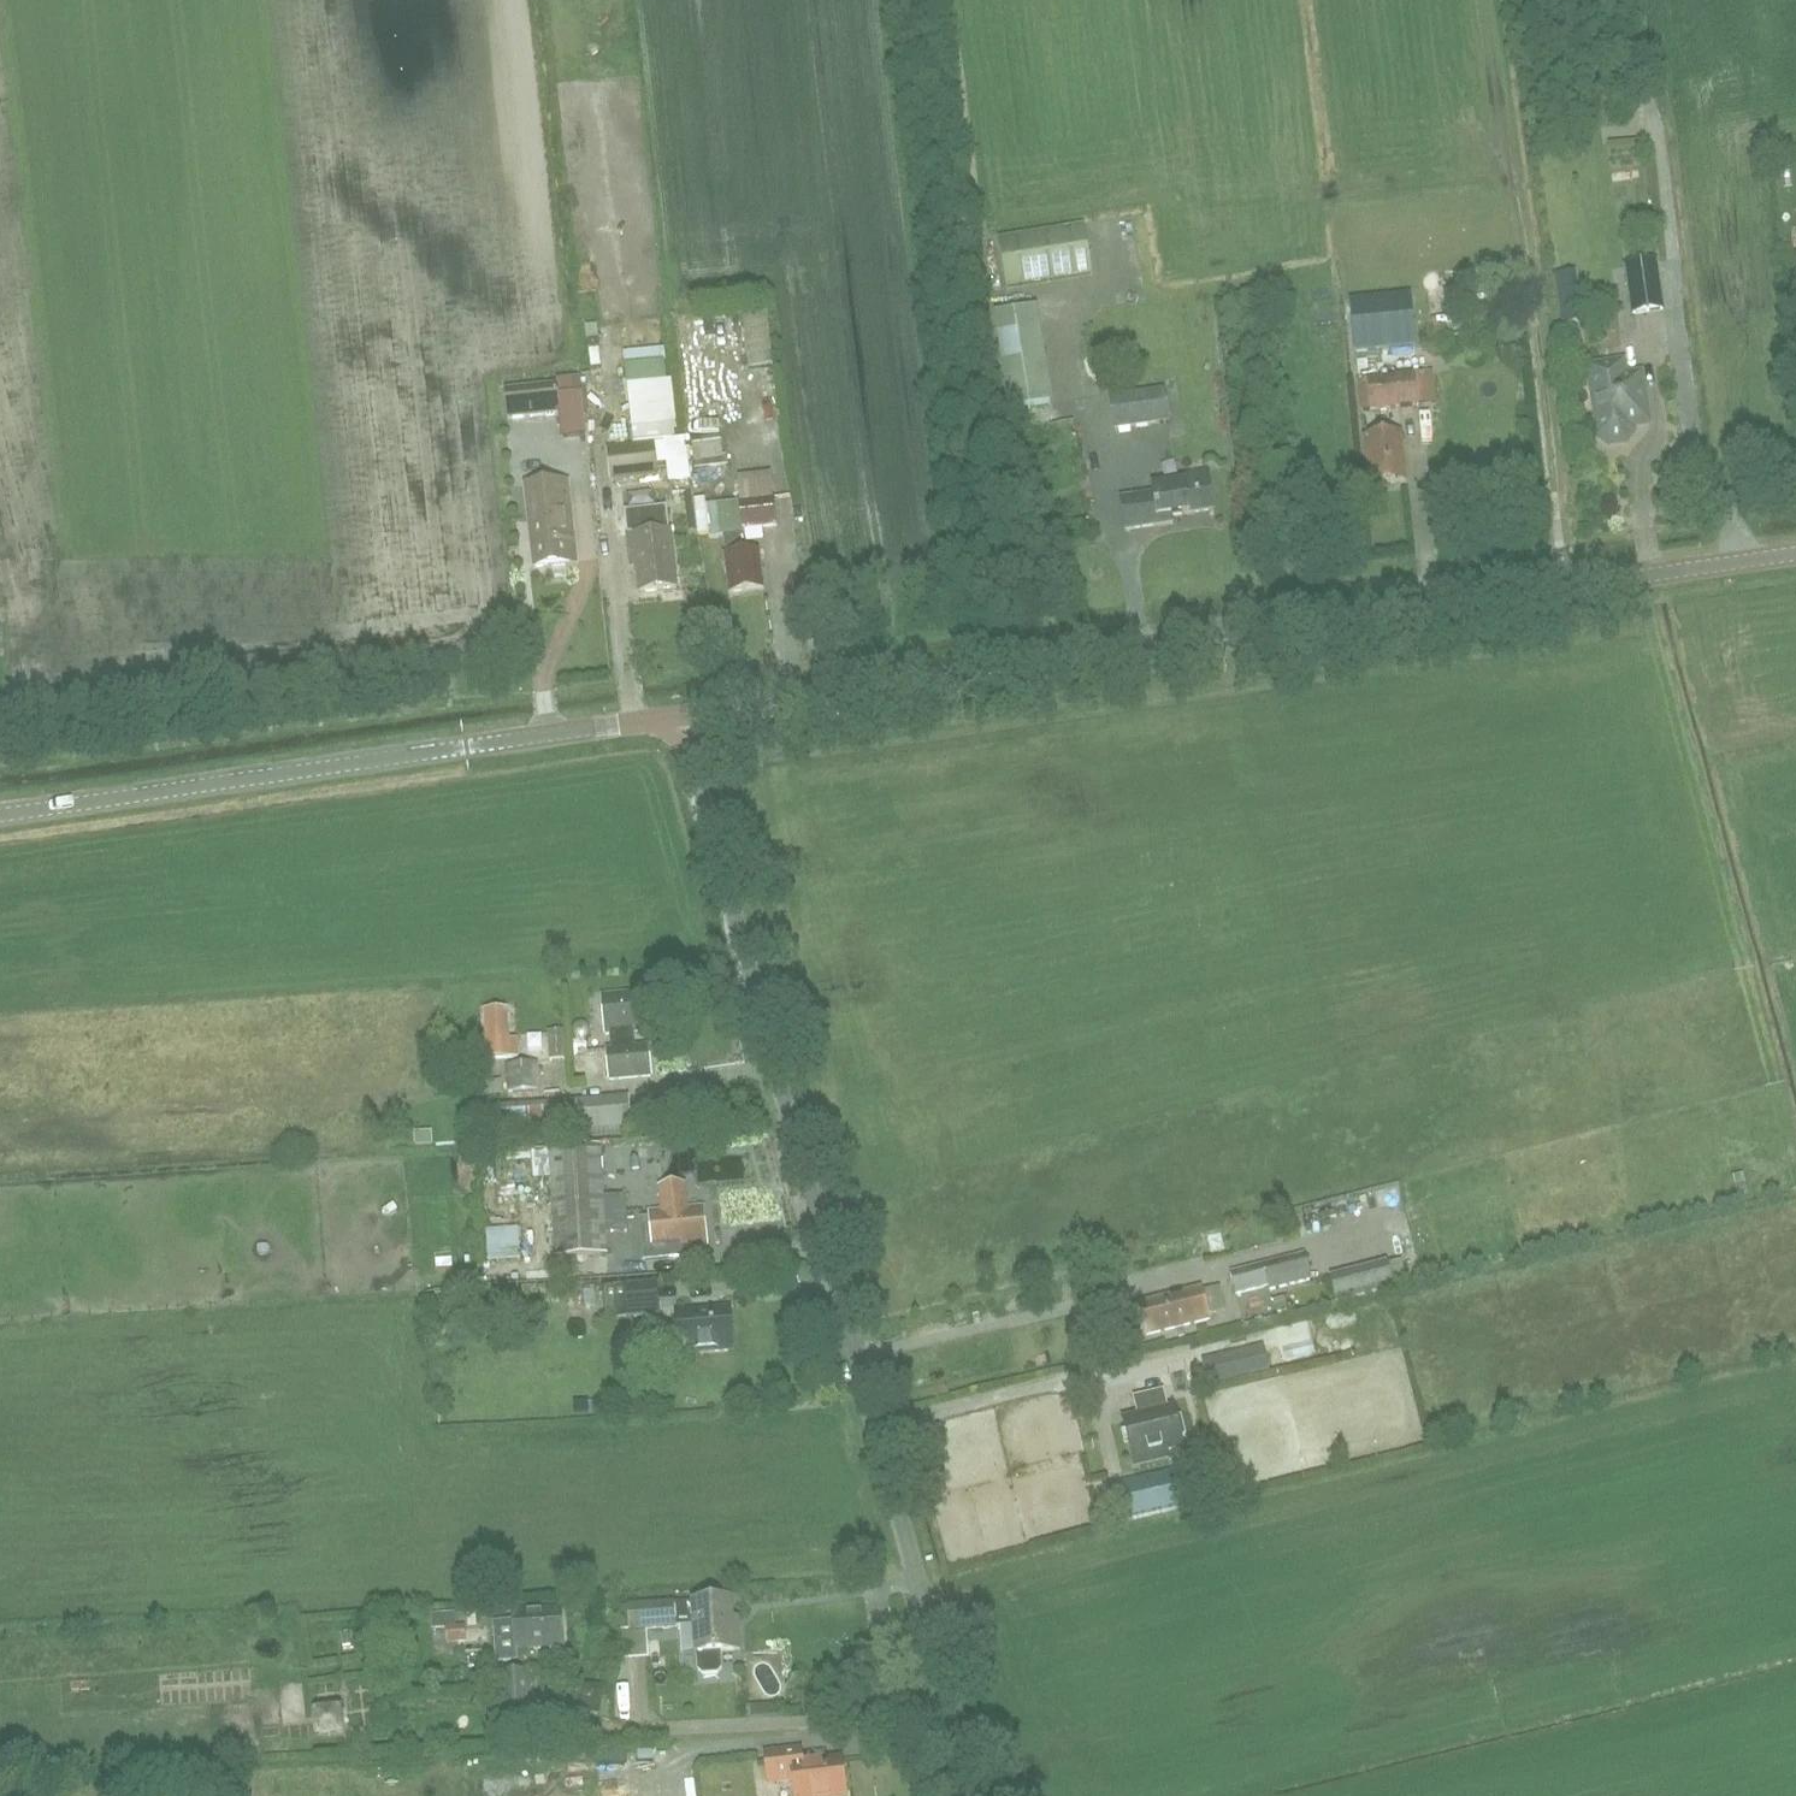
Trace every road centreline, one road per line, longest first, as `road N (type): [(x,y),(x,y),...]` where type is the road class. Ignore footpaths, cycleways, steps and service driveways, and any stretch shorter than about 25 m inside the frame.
road 1 (tertiary): [(680,716),(1795,552)]
road 2 (unclassified): [(977,1795),(680,716)]
road 3 (tertiary): [(0,816),(680,716)]

